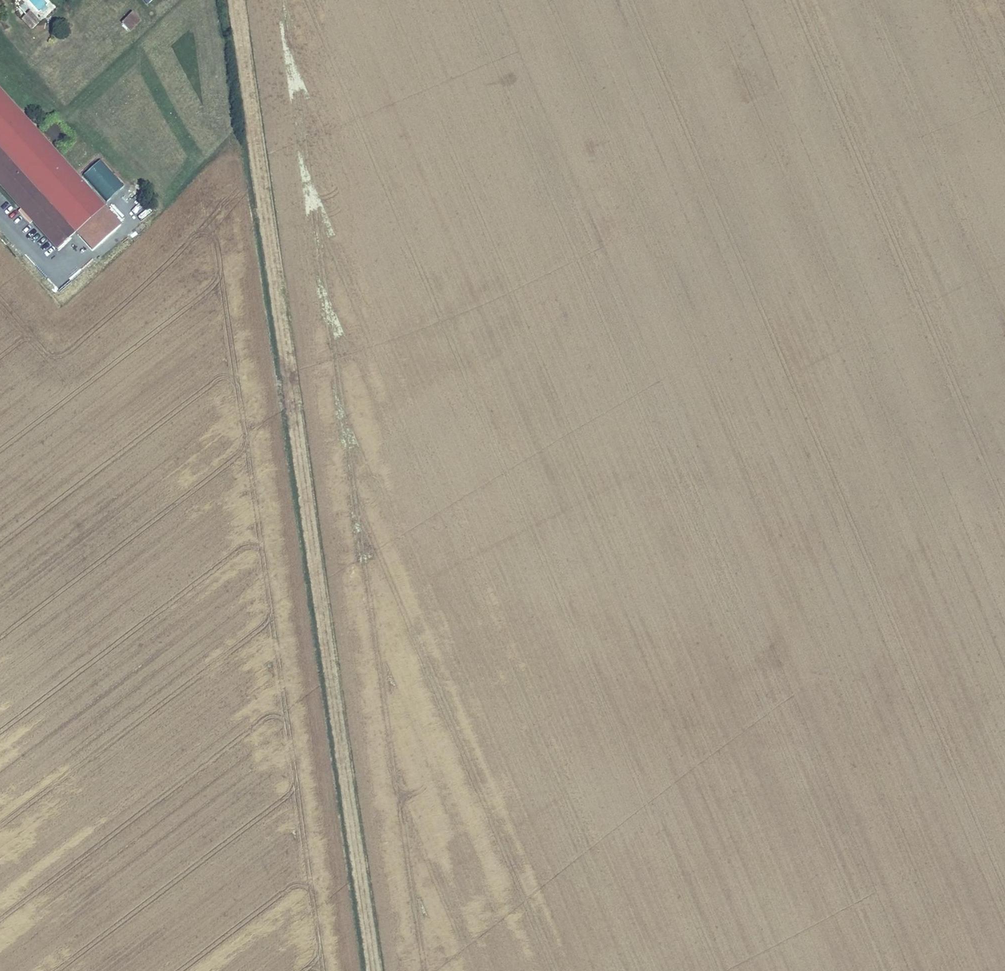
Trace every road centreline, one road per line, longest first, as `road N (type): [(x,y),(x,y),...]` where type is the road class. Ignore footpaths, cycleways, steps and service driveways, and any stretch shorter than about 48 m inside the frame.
road 1 (track): [(377,970),(236,0)]

